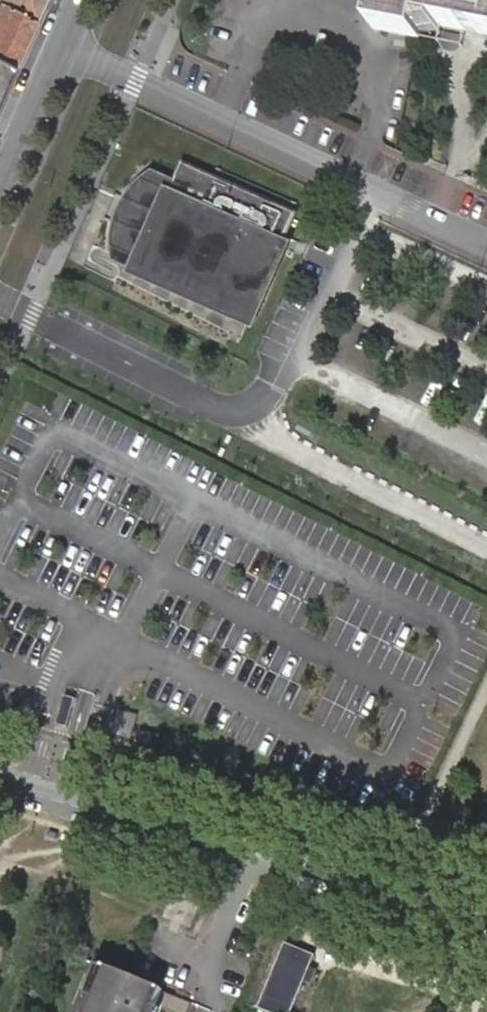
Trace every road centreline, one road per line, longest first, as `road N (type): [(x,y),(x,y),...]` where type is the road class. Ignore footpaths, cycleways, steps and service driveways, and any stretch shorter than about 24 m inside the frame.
road 1 (residential): [(486,245),(64,48)]
road 2 (residential): [(0,784),(399,897)]
road 3 (residential): [(0,188),(64,48)]

